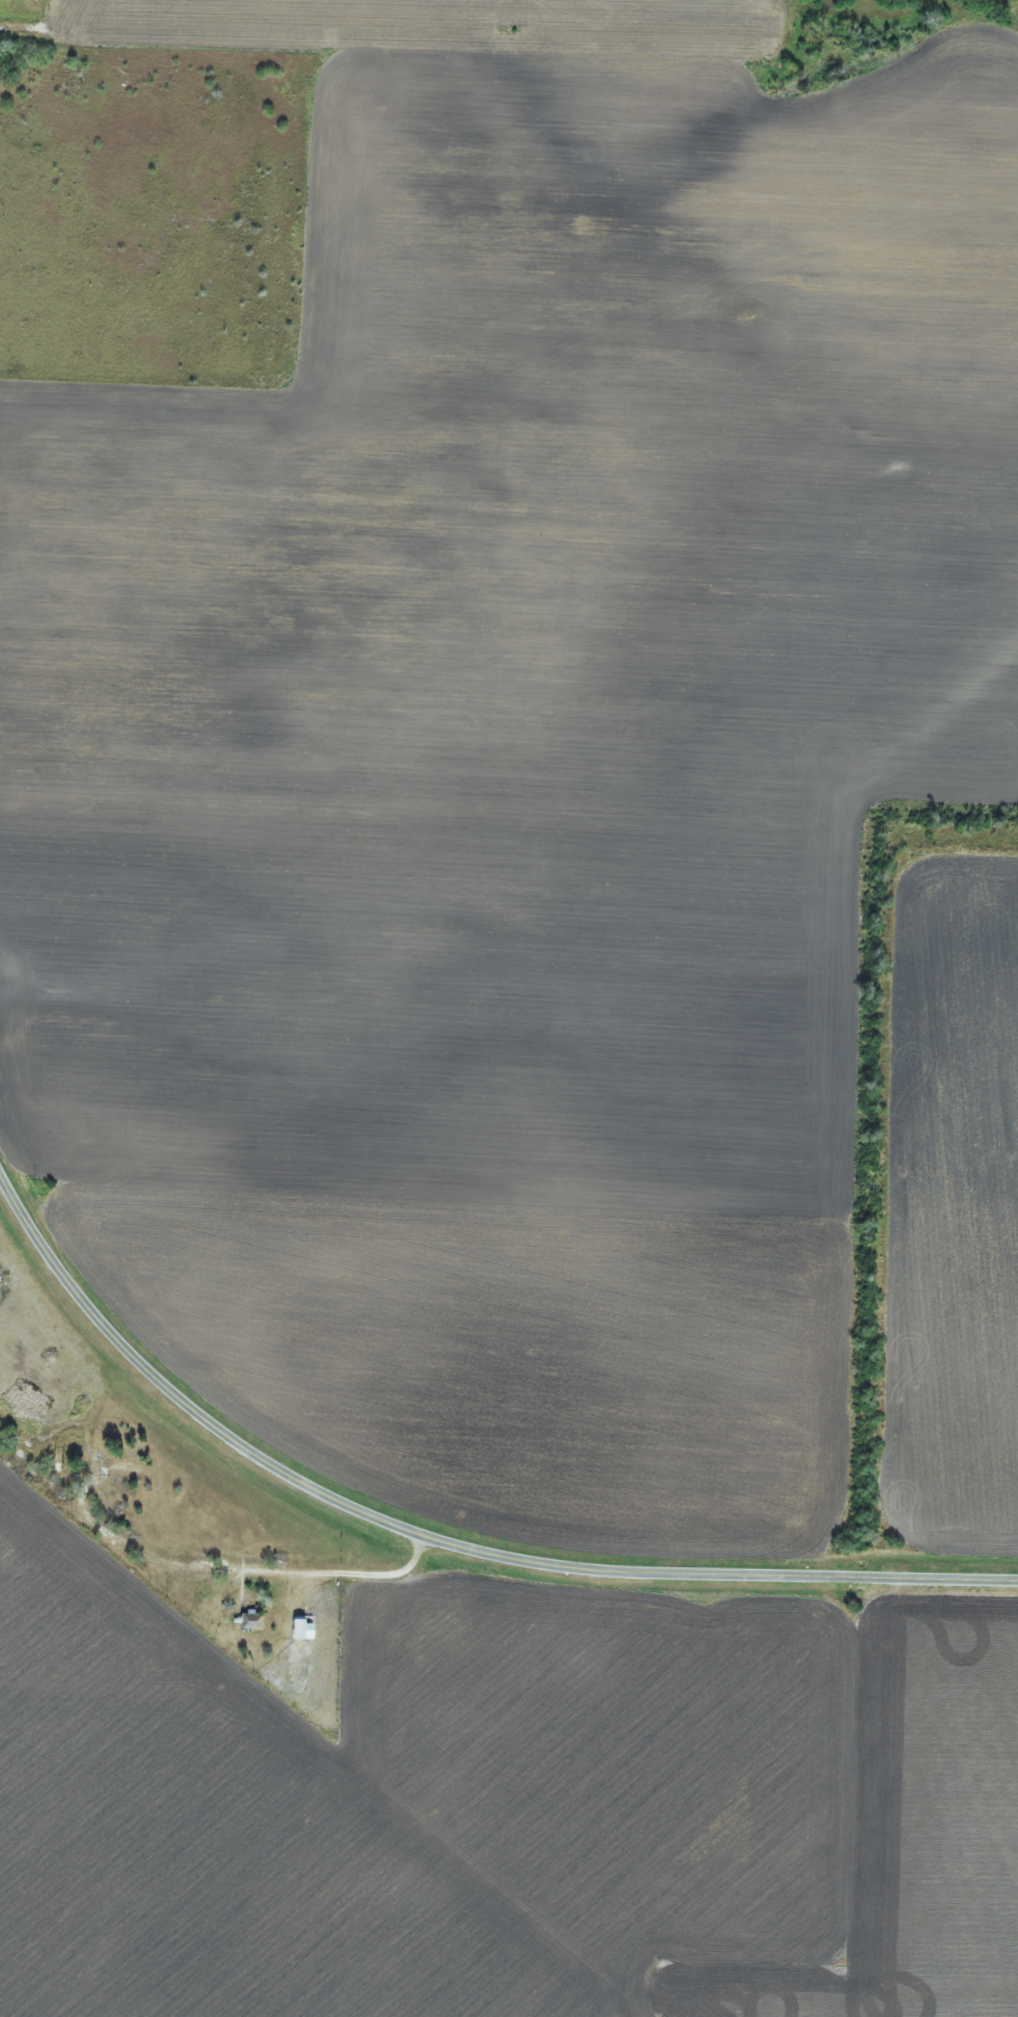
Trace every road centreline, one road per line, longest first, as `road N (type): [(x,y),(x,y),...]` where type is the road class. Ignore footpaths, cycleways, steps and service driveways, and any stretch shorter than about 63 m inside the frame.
road 1 (secondary): [(0,1177),(50,1265),(174,1399),(295,1481),(417,1535),(580,1570),(1017,1579)]

